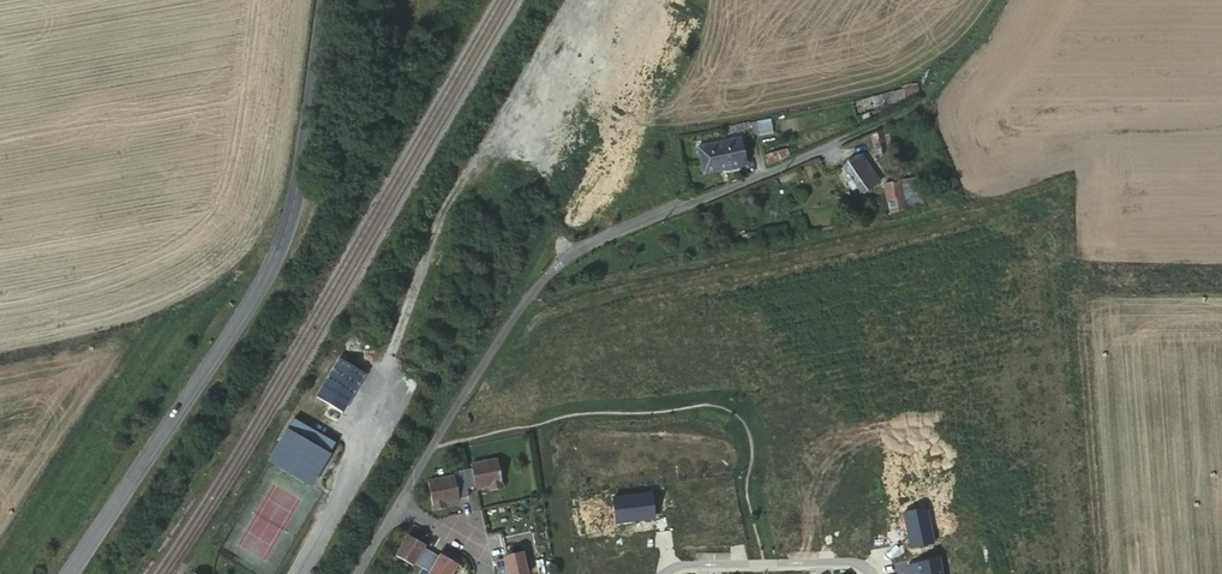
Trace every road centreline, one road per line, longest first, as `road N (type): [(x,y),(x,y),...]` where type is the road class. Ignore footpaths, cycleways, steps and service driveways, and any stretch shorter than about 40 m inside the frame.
road 1 (tertiary): [(322,0),(298,187),(281,248),(66,573)]
road 2 (unclassified): [(397,505),(520,305),(559,262),(826,146)]
road 3 (residential): [(869,573),(836,561),(680,565),(663,573)]
road 4 (track): [(388,354),(457,183)]
road 5 (unclassified): [(295,573),(364,457)]

